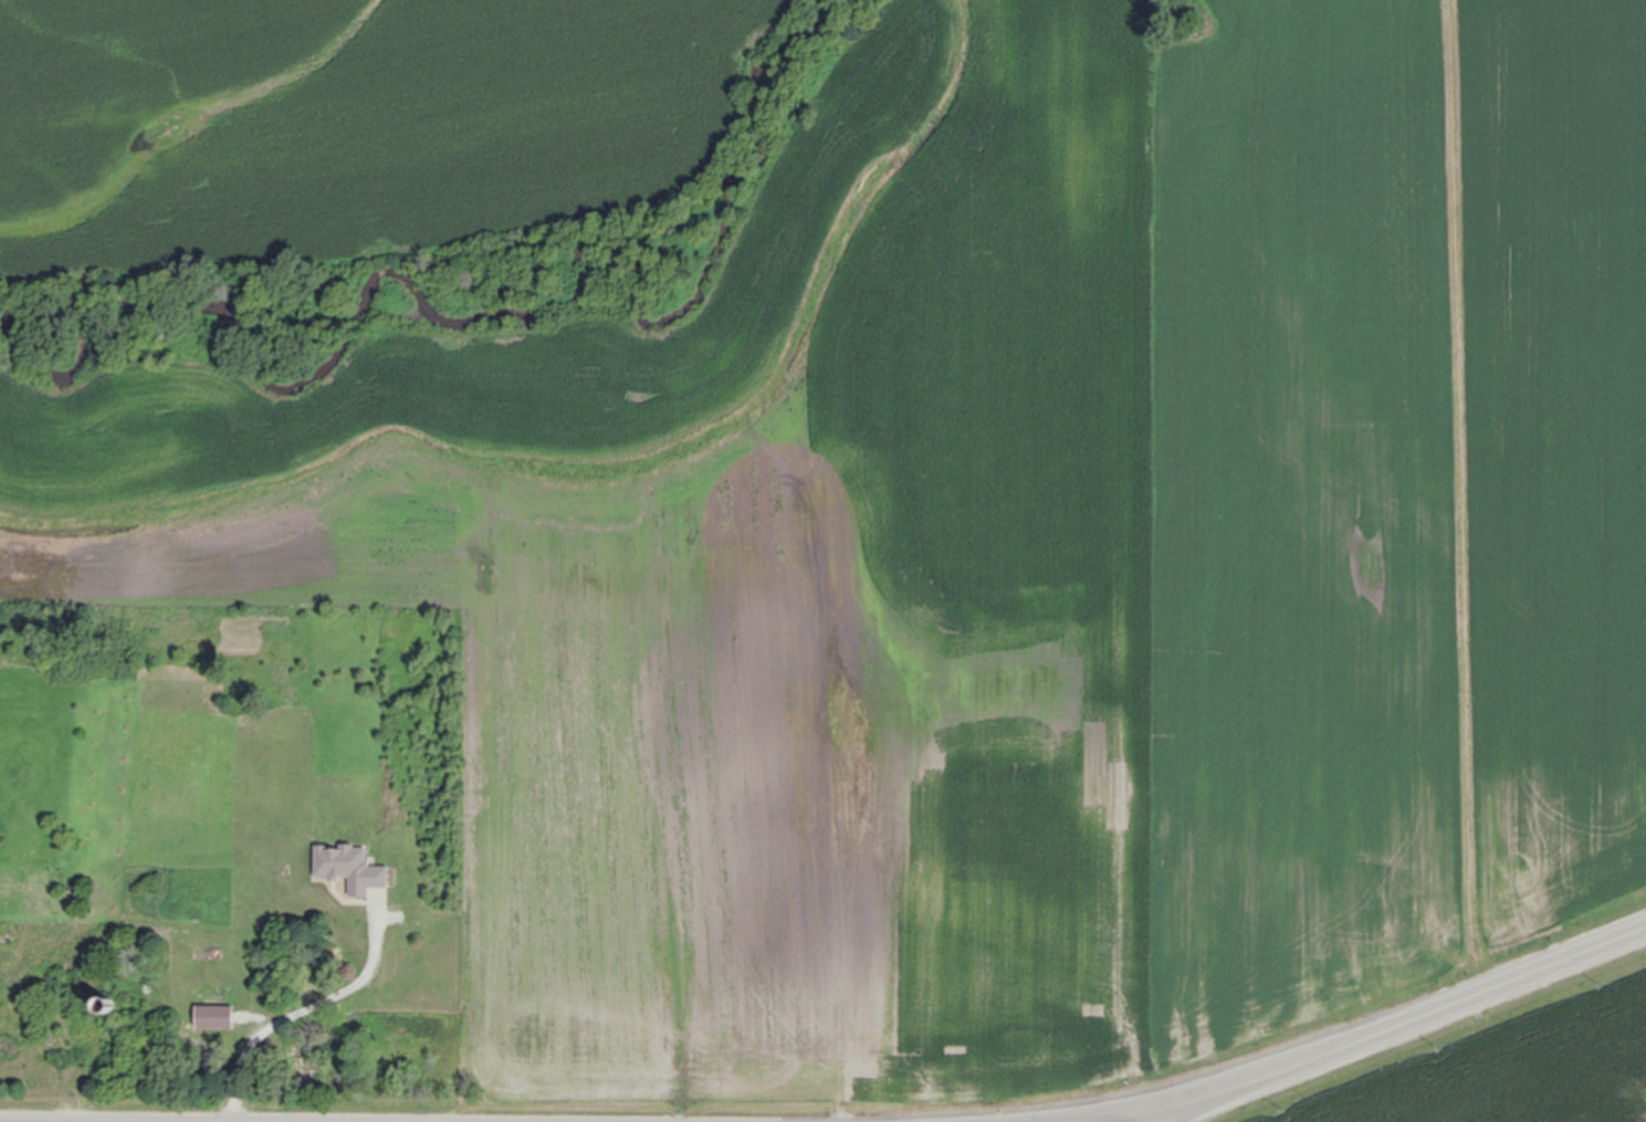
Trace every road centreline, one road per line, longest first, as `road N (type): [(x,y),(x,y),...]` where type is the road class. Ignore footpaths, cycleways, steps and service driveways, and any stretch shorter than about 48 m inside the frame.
road 1 (primary): [(1165,1121),(1645,938)]

